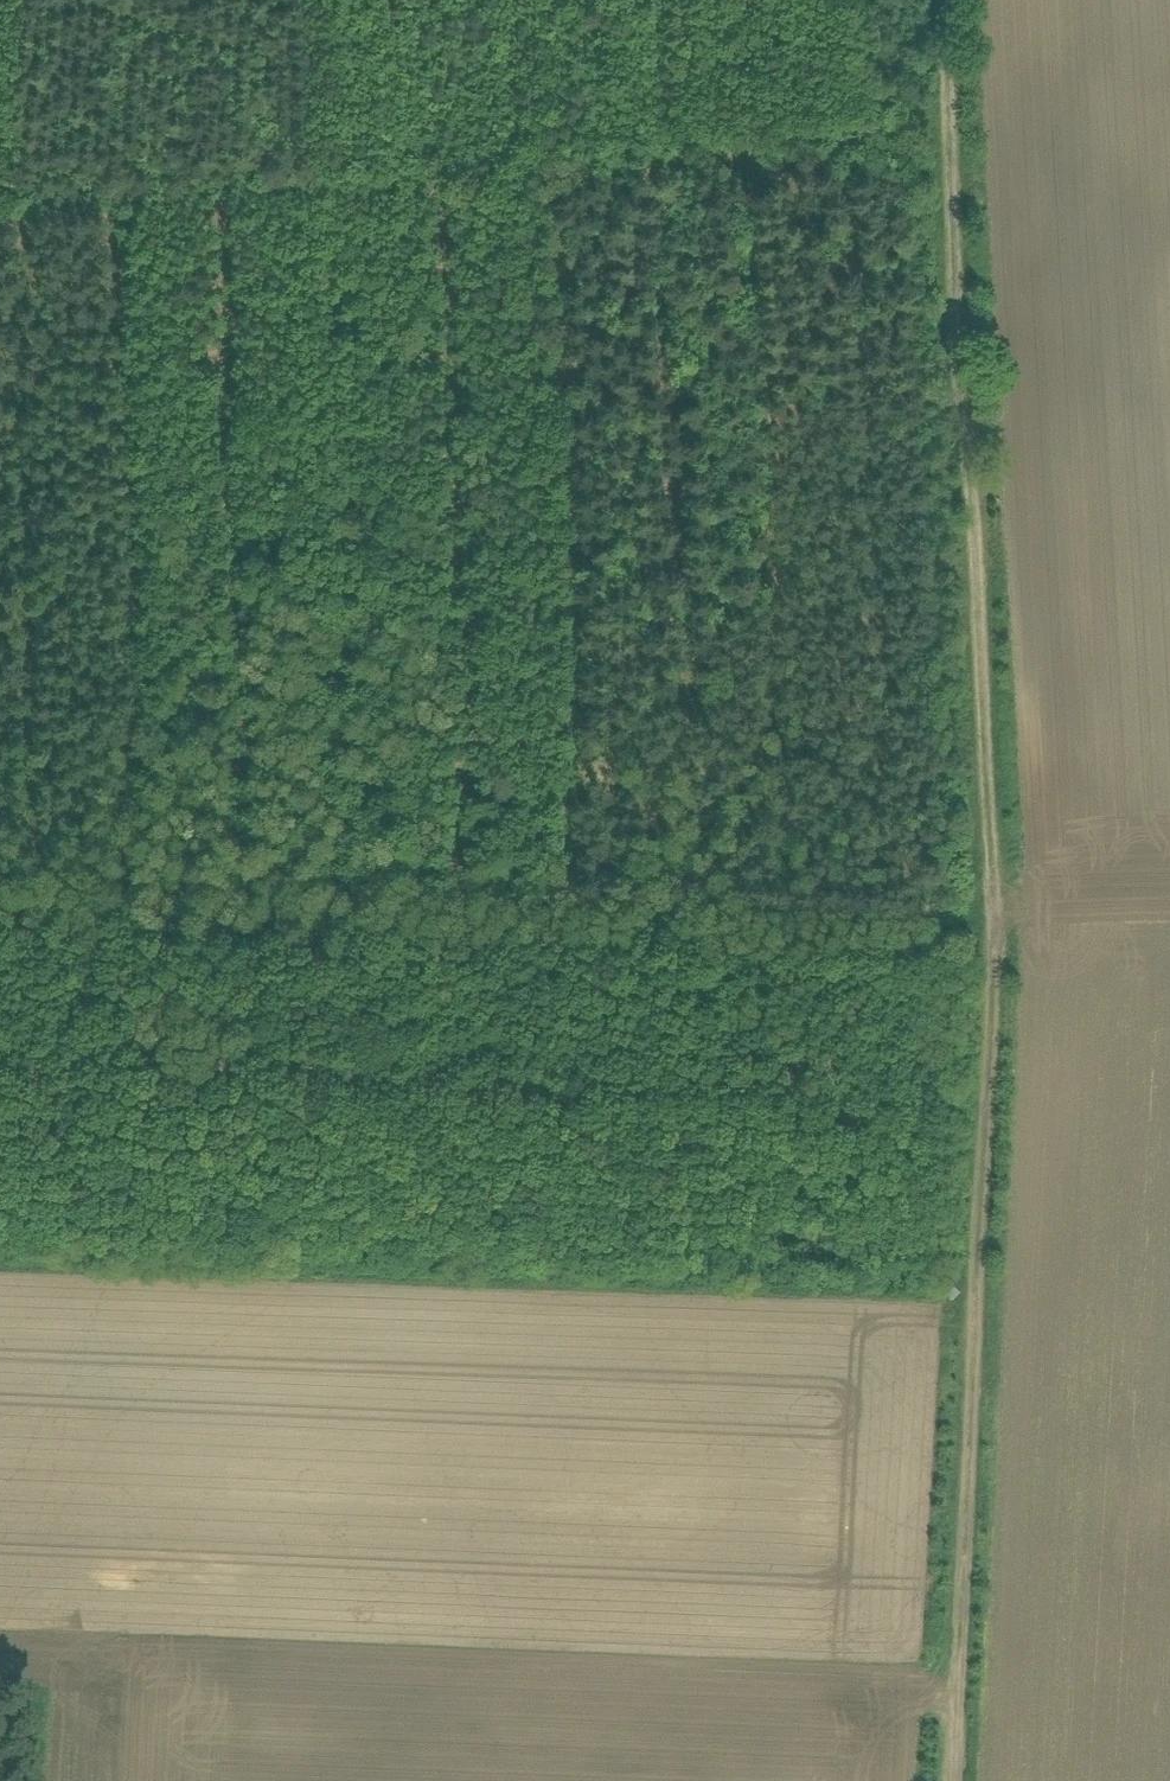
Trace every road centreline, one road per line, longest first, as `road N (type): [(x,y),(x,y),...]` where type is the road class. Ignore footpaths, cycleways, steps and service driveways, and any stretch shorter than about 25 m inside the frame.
road 1 (track): [(951,1780),(976,1290),(985,917),(944,0)]
road 2 (track): [(950,102),(0,216)]
road 3 (track): [(423,1678),(902,1690),(954,1717)]

